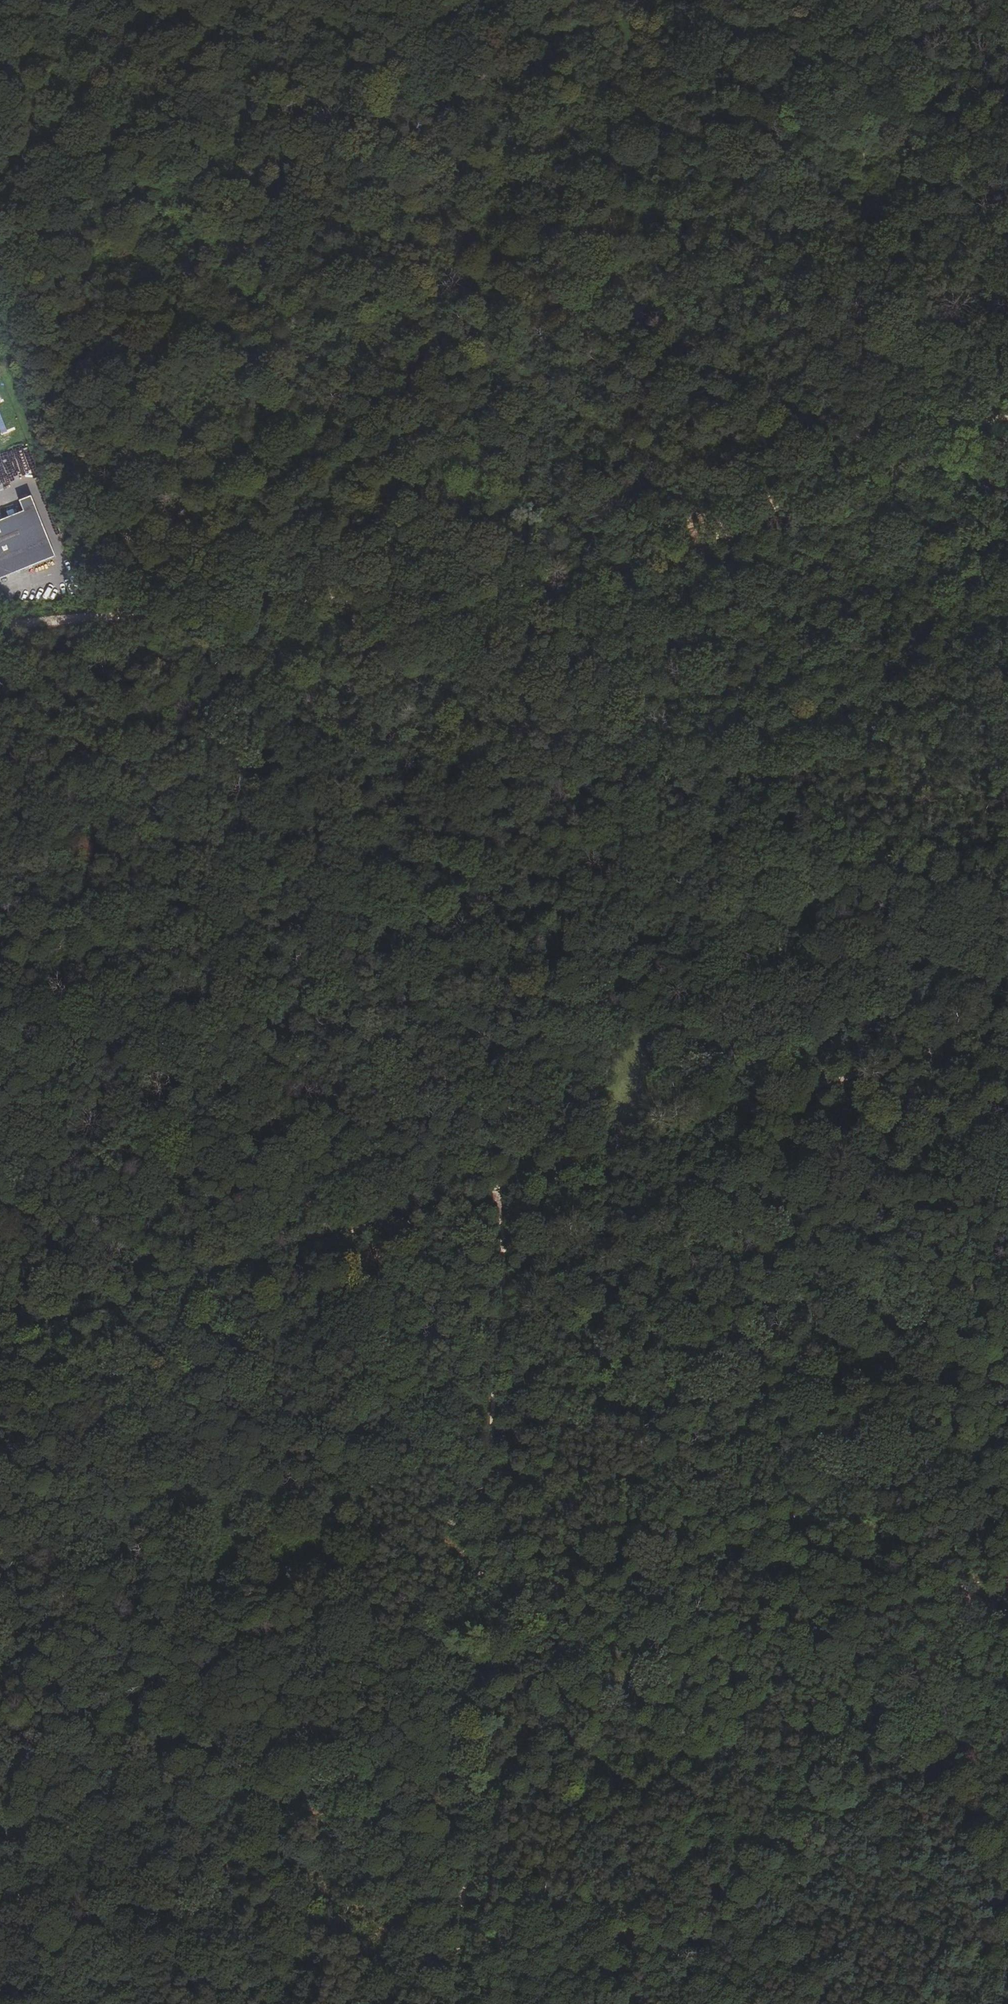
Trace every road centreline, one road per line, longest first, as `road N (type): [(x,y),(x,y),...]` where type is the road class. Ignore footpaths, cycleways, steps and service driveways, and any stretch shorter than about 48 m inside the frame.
road 1 (track): [(199,2003),(212,1963),(342,1804),(397,1689),(478,1607),(491,1473),(845,1522),(906,1548),(988,1608)]
road 2 (track): [(1007,1039),(943,1072),(718,1123),(303,1250),(207,1269),(0,1350)]
road 3 (track): [(1007,391),(389,617),(0,648)]

